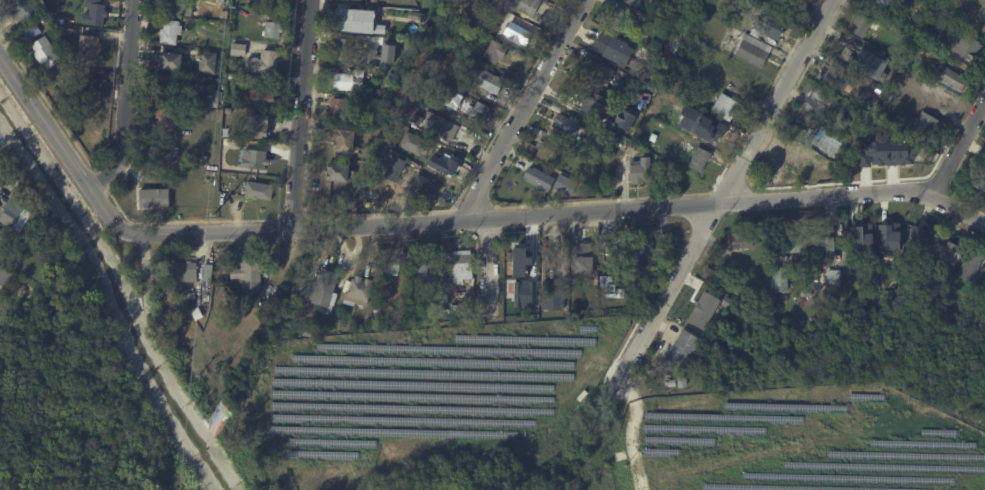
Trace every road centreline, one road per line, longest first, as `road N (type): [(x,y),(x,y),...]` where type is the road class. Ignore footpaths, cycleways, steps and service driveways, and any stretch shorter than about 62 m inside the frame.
road 1 (residential): [(127,231),(290,230),(719,202)]
road 2 (residential): [(719,202),(939,189),(984,215)]
road 3 (residential): [(462,219),(584,0)]
road 4 (residential): [(290,230),(312,0)]
road 5 (residential): [(719,202),(831,0)]
road 6 (residential): [(0,55),(127,231)]
road 7 (residential): [(94,189),(121,158),(135,0)]
road 8 (residential): [(622,371),(719,202)]

